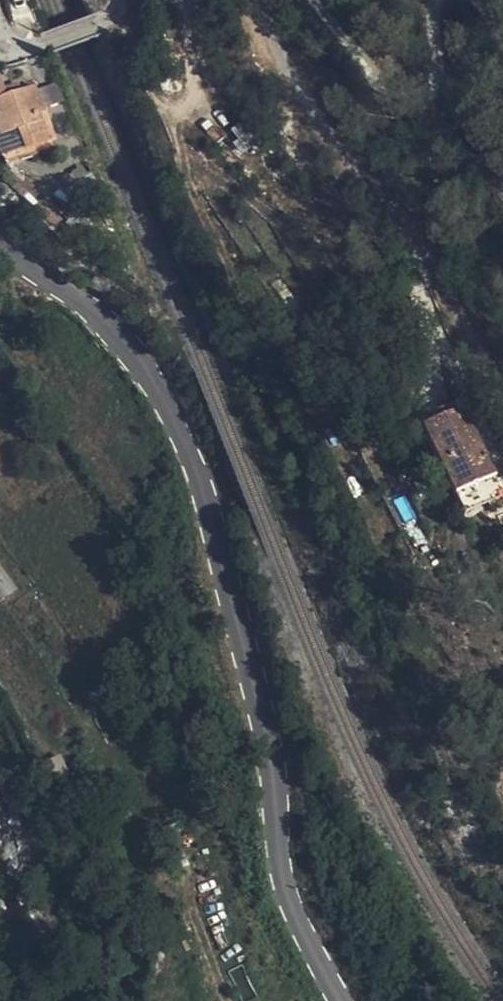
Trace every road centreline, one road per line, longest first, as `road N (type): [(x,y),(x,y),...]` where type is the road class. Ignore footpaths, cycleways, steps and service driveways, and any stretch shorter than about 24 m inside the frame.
road 1 (tertiary): [(341,1000),(295,920),(281,872),(268,744),(207,496),(185,444),(123,344),(0,259)]
road 2 (unclassified): [(264,0),(335,153),(422,253),(502,387)]
road 3 (track): [(318,0),(342,44),(395,100),(427,90),(442,58),(440,23),(458,5),(502,40)]
road 4 (unclassified): [(0,39),(22,53),(43,52),(112,19),(123,0)]

